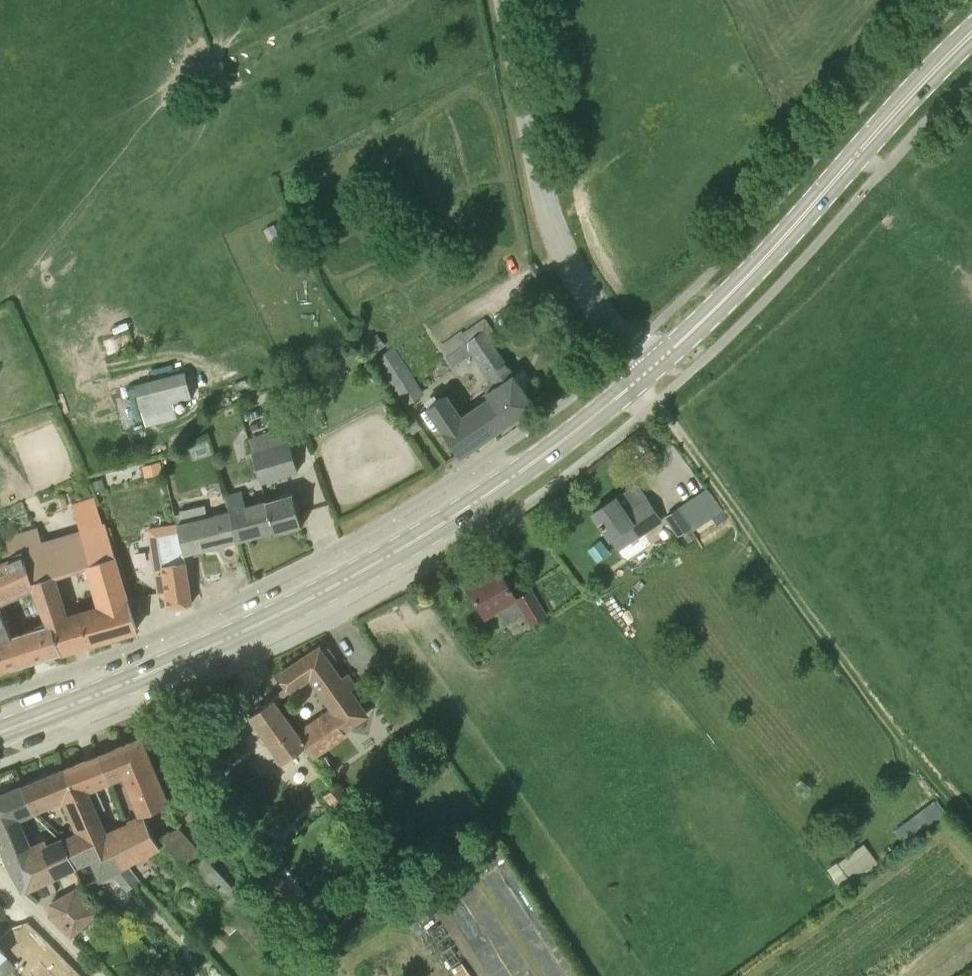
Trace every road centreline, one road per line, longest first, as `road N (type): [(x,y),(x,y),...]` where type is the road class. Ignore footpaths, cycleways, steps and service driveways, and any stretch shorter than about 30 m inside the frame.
road 1 (secondary): [(0,730),(161,669),(364,569),(530,465),(651,368)]
road 2 (track): [(971,824),(945,798),(655,404)]
road 3 (secondary): [(651,368),(777,248),(971,35)]
road 4 (unclassified): [(651,368),(556,238),(505,0)]

